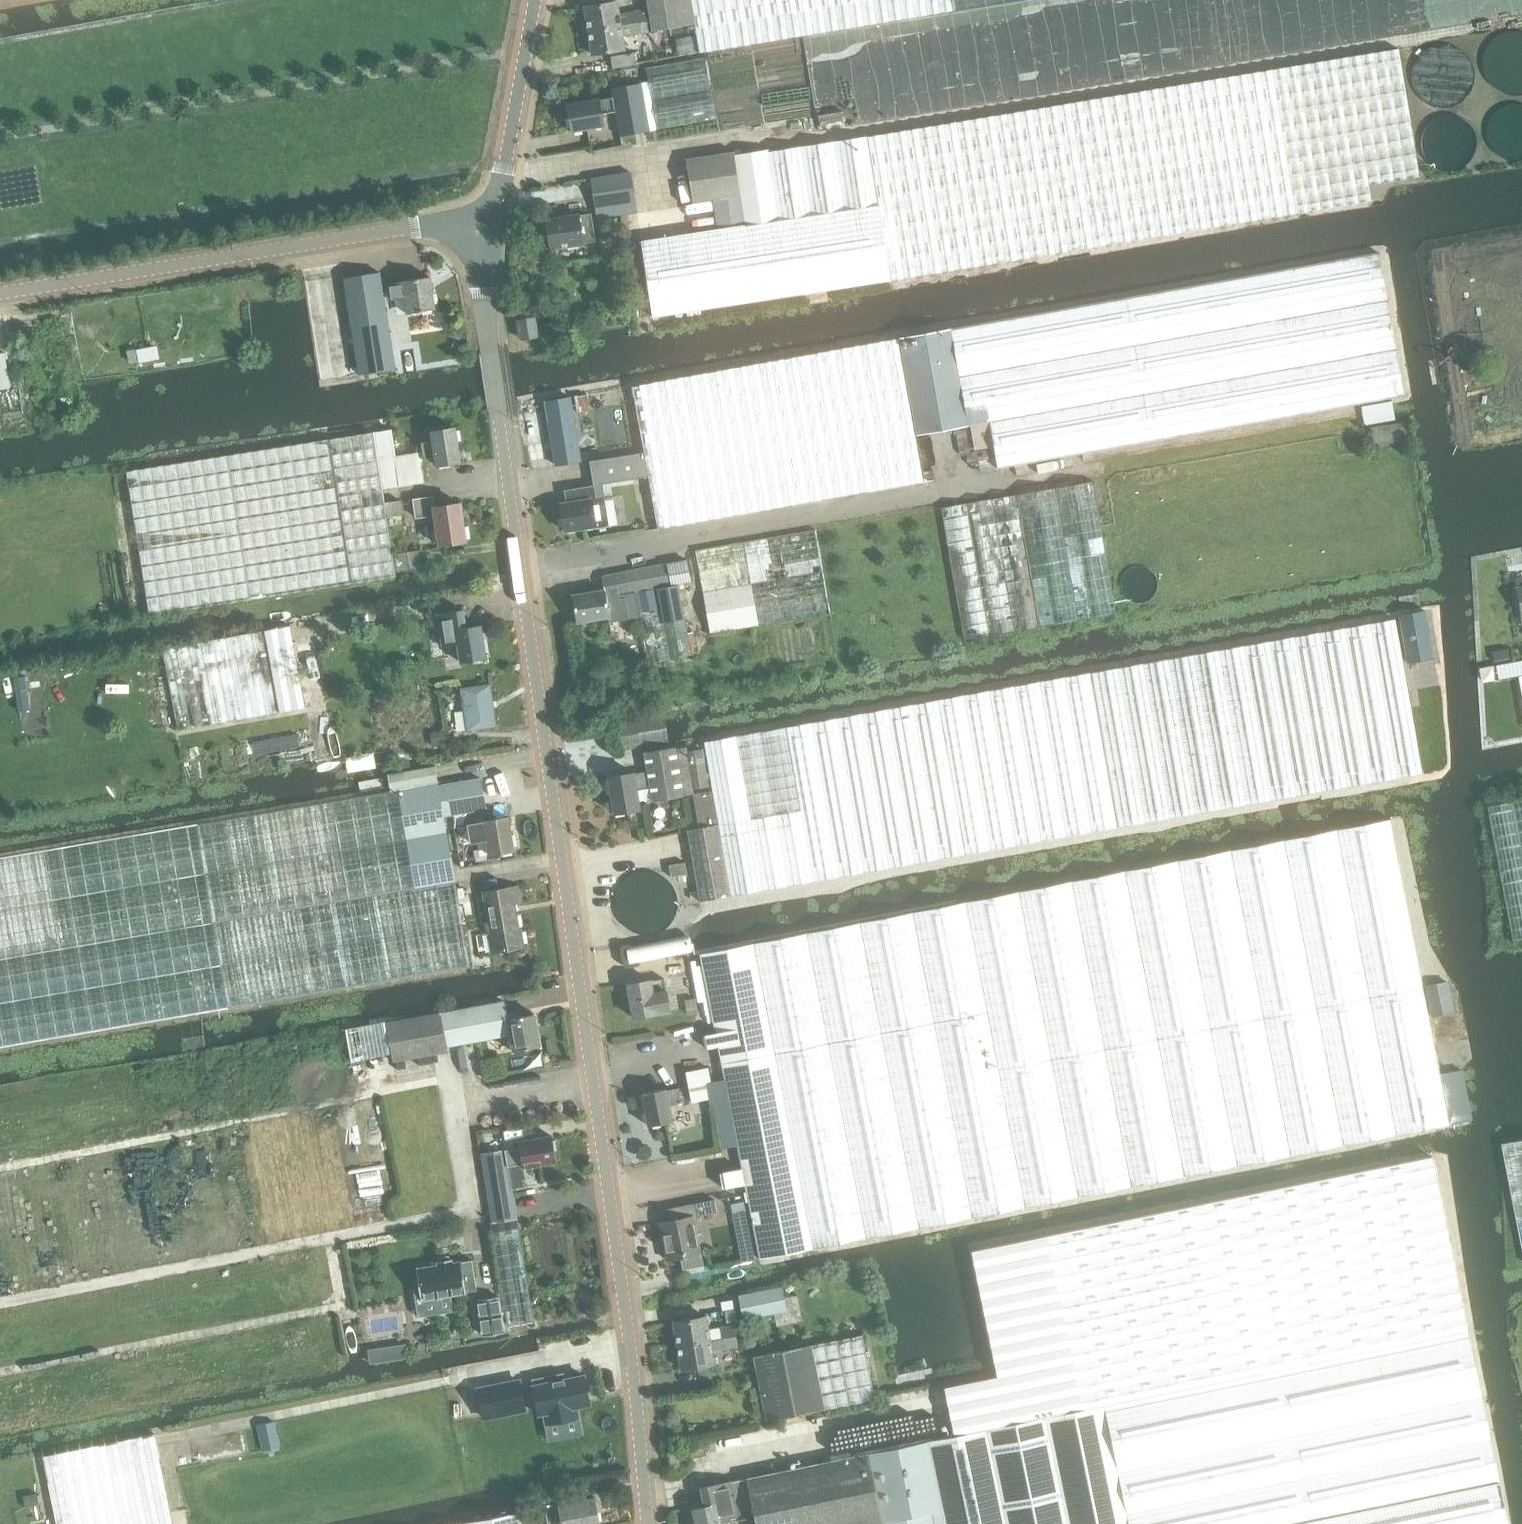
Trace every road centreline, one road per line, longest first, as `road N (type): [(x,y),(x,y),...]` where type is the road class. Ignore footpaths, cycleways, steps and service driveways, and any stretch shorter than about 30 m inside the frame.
road 1 (residential): [(647,1523),(489,348),(484,281),(493,215)]
road 2 (residential): [(0,292),(493,215)]
road 3 (track): [(0,1372),(345,1306),(332,1238)]
road 4 (track): [(0,1167),(347,1099),(377,1084)]
road 5 (track): [(332,1238),(0,1301)]
road 6 (residential): [(493,215),(533,0)]
road 7 (track): [(474,1213),(332,1238)]

